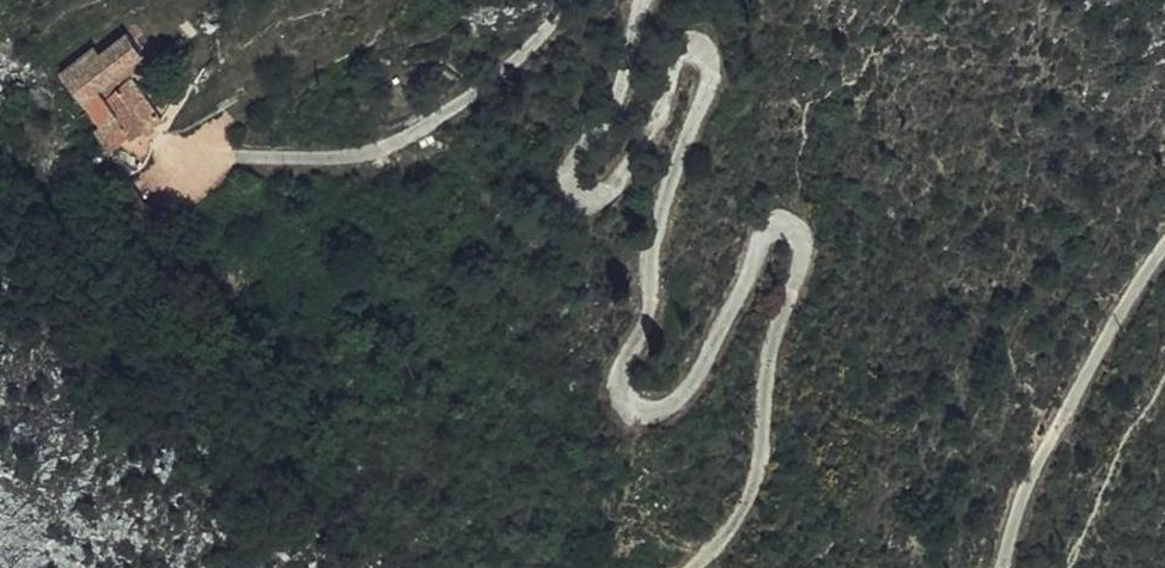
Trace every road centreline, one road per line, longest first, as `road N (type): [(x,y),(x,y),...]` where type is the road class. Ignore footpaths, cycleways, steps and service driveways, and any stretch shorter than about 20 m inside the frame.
road 1 (track): [(641,0),(619,86),(573,158),(579,193),(614,184),(658,117),(681,59),(703,54),(711,81),(648,247),(647,315),(622,371),(632,401),(667,401),(696,377),(769,235),(793,230),(804,255),(767,360),(760,461),(747,496),(690,567)]
road 2 (track): [(209,159),(353,154),(428,123),(517,57),(568,0)]
road 3 (track): [(1005,567),(1045,455),(1124,305),(1164,252)]

